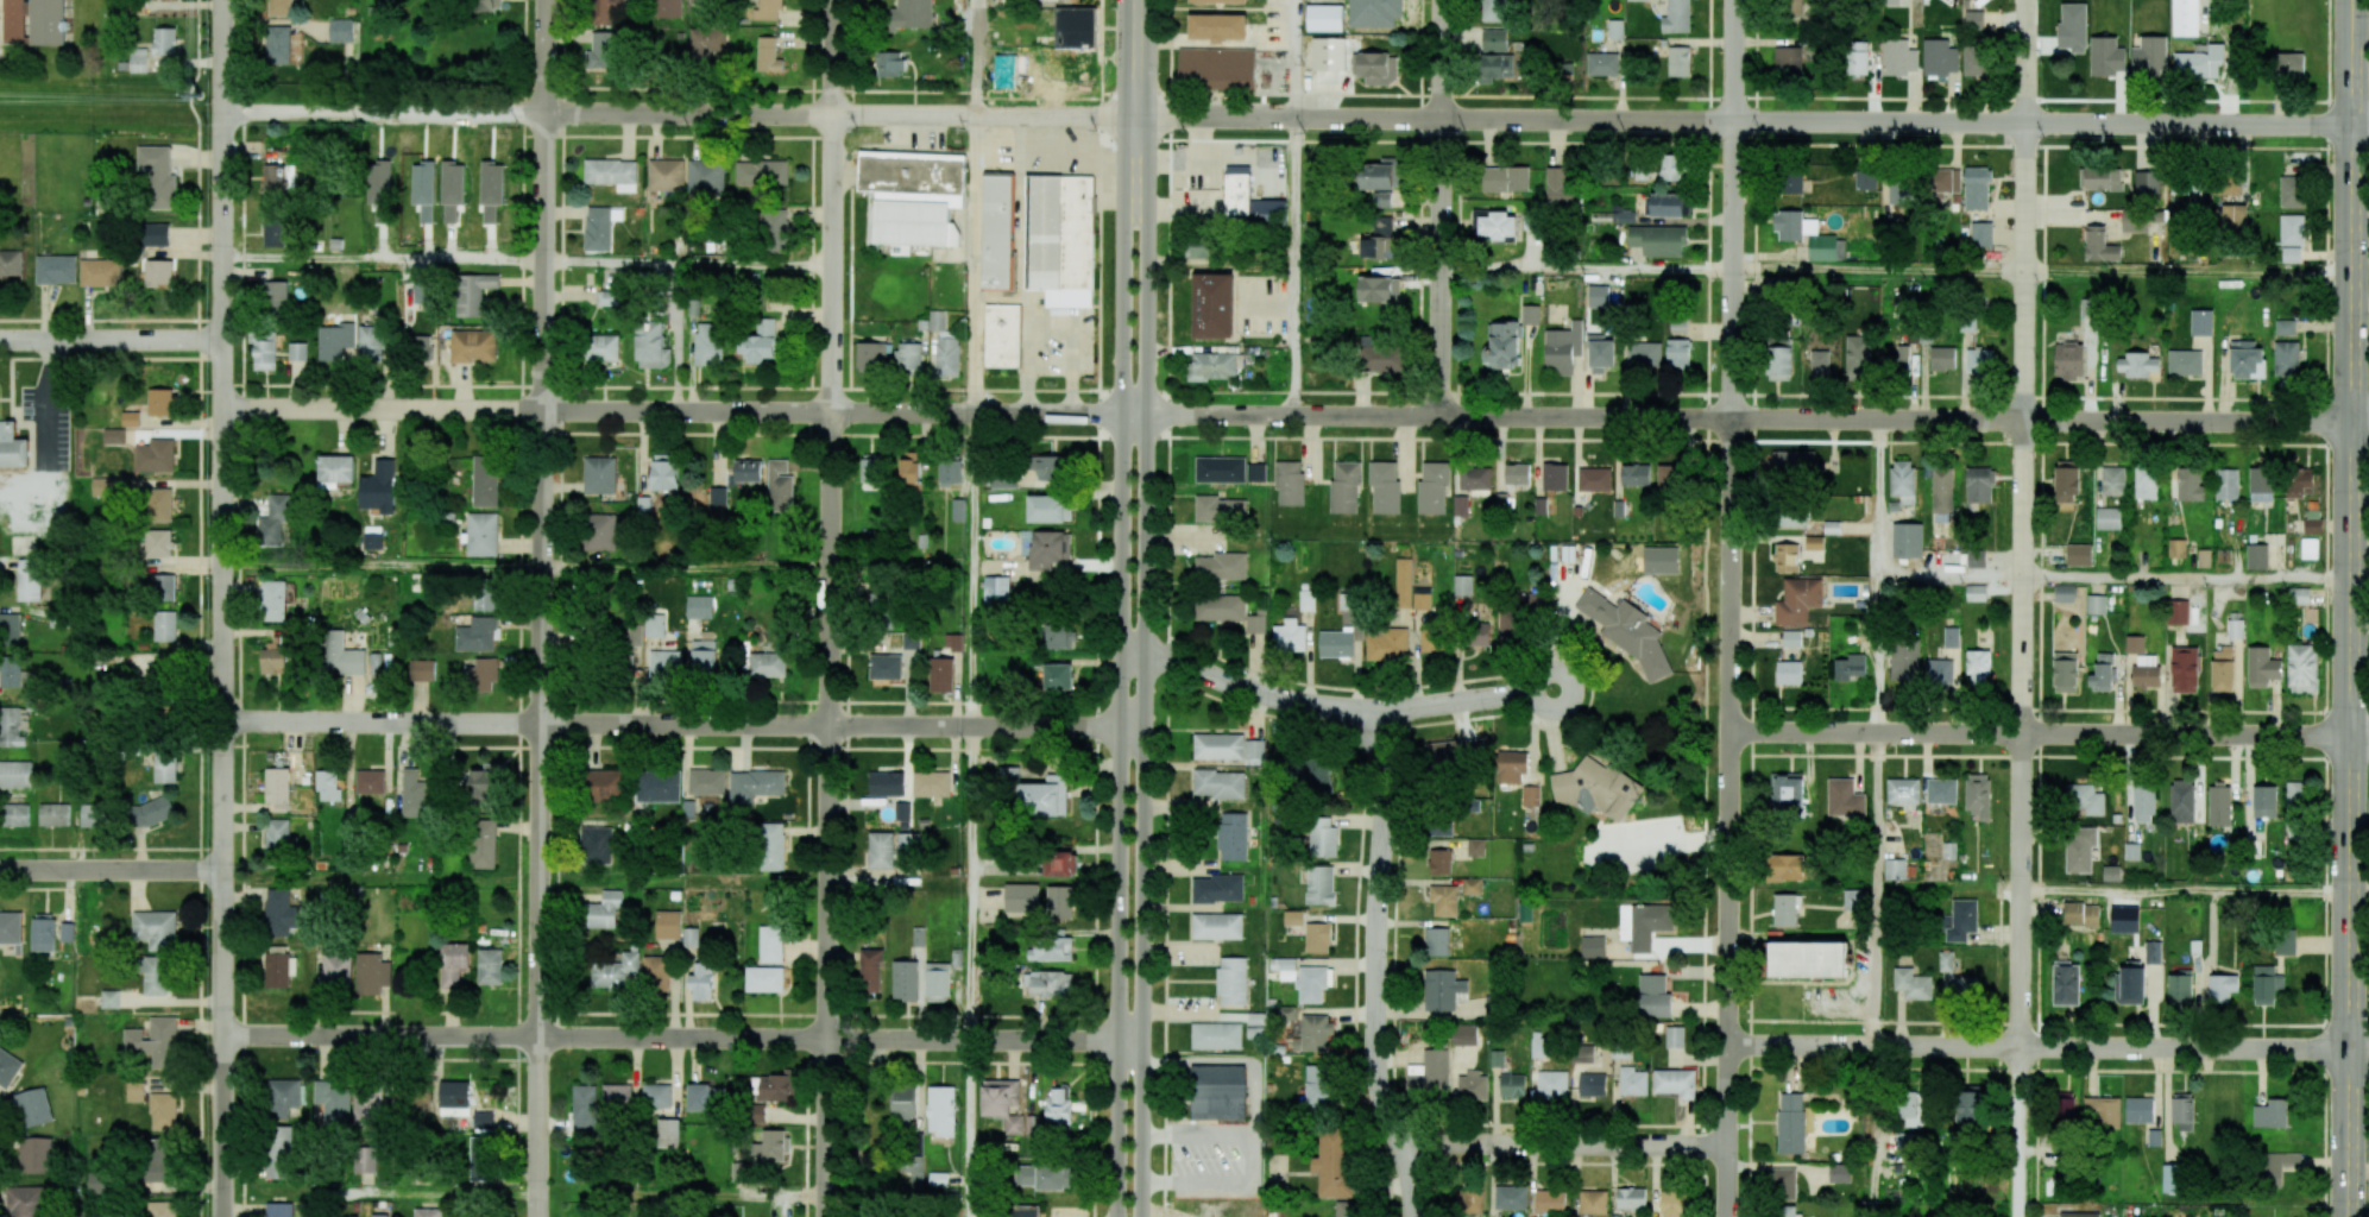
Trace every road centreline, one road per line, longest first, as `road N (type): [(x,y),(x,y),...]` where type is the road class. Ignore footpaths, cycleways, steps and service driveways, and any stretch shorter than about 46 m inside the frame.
road 1 (residential): [(538,1216),(547,0)]
road 2 (secondary): [(2347,1216),(2351,0)]
road 3 (residential): [(222,1216),(222,0)]
road 4 (residential): [(1136,116),(2351,125)]
road 5 (secondary): [(1136,116),(1124,233),(1119,1216)]
road 6 (secondary): [(1140,1216),(1148,237),(1136,116)]
road 7 (residential): [(2021,1047),(2028,0)]
road 8 (residential): [(222,409),(1147,415)]
road 9 (residential): [(222,721),(1145,729)]
road 10 (residential): [(222,1035),(1143,1041)]
road 11 (residential): [(222,112),(1136,116)]
road 12 (residential): [(827,1216),(832,412)]
road 13 (residential): [(1728,1216),(1733,418)]
road 14 (residential): [(1728,1045),(2348,1049)]
road 15 (residential): [(1731,732),(2349,736)]
road 16 (residential): [(1733,418),(2350,423)]
road 17 (residential): [(1147,415),(1733,418)]
road 18 (residential): [(1414,1216),(1407,1162),(1376,1060),(1385,770),(1375,711)]
road 19 (residential): [(1733,418),(1735,0)]
road 20 (residential): [(1441,416),(1444,0)]
road 21 (residential): [(832,412),(835,0)]
road 22 (residential): [(1400,1143),(1728,1146)]
road 23 (residential): [(1122,650),(1146,650),(1275,698),(1375,711)]
road 24 (residential): [(0,869),(222,870)]
road 25 (residential): [(0,341),(222,342)]
road 26 (residential): [(1375,711),(1555,687)]
road 27 (residential): [(2019,1216),(2021,1047)]

